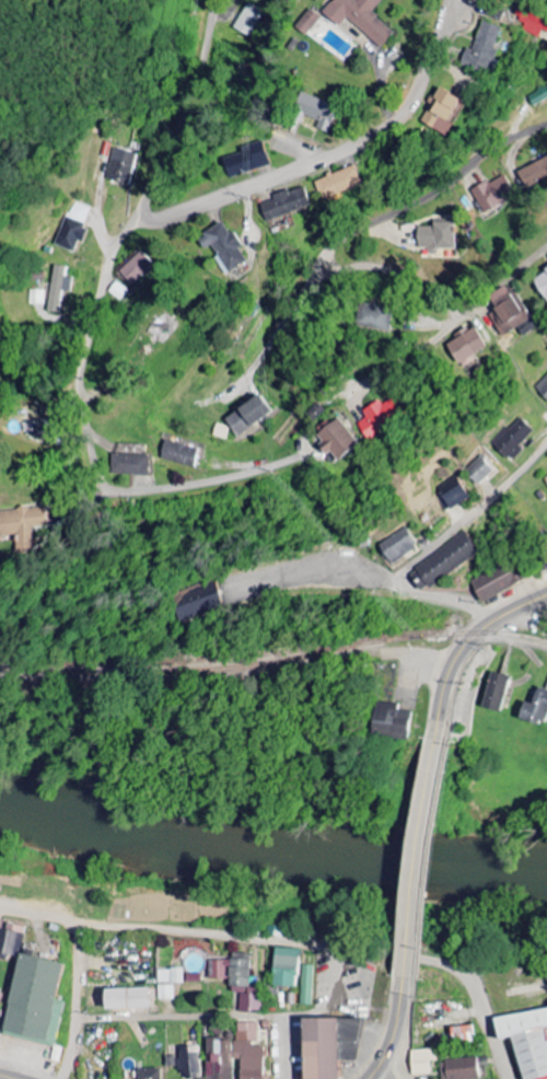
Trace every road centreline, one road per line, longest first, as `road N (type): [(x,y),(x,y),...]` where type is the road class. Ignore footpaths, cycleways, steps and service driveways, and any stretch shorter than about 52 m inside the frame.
road 1 (residential): [(304,456),(236,483),(131,500),(114,497),(100,475),(83,373),(104,259),(172,130),(208,0)]
road 2 (residential): [(504,1078),(473,994),(453,972),(387,954),(105,928),(0,909)]
road 3 (residential): [(129,212),(166,221),(385,128),(409,108),(454,2)]
road 4 (residential): [(469,313),(387,270),(335,270),(329,252),(500,144),(546,124)]
road 5 (residential): [(488,626),(465,603),(417,591),(405,577),(546,442)]
road 6 (secondary): [(444,740),(412,981)]
road 7 (residential): [(77,1020),(272,1012)]
road 8 (secondary): [(546,594),(488,626),(458,659),(444,740)]
road 9 (residential): [(63,1078),(78,1016),(78,923)]

